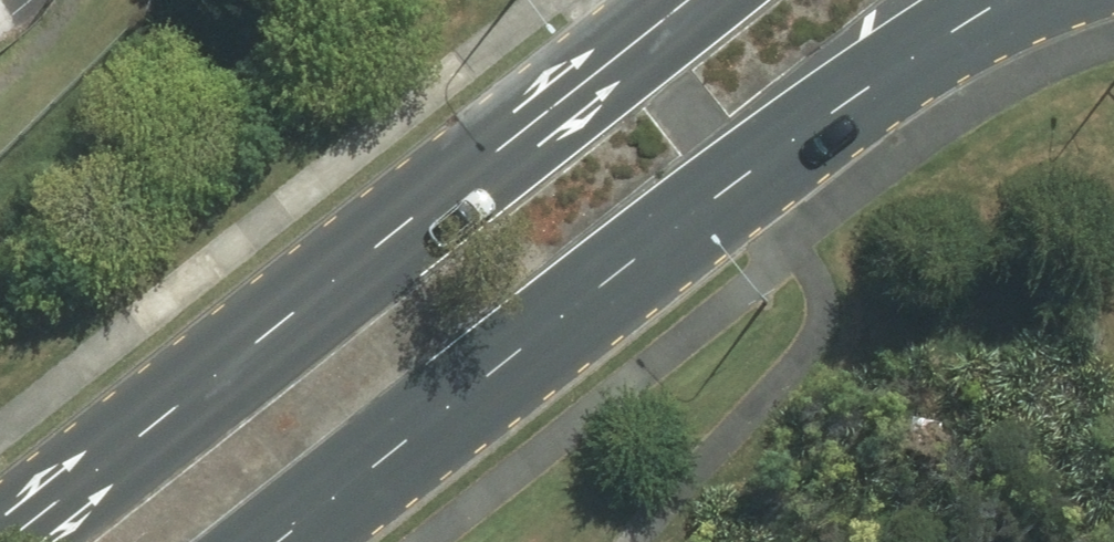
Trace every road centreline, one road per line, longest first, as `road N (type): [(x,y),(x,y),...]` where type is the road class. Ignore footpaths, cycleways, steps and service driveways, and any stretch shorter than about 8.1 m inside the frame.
road 1 (primary): [(991,0),(304,541)]
road 2 (primary): [(0,529),(675,0)]

